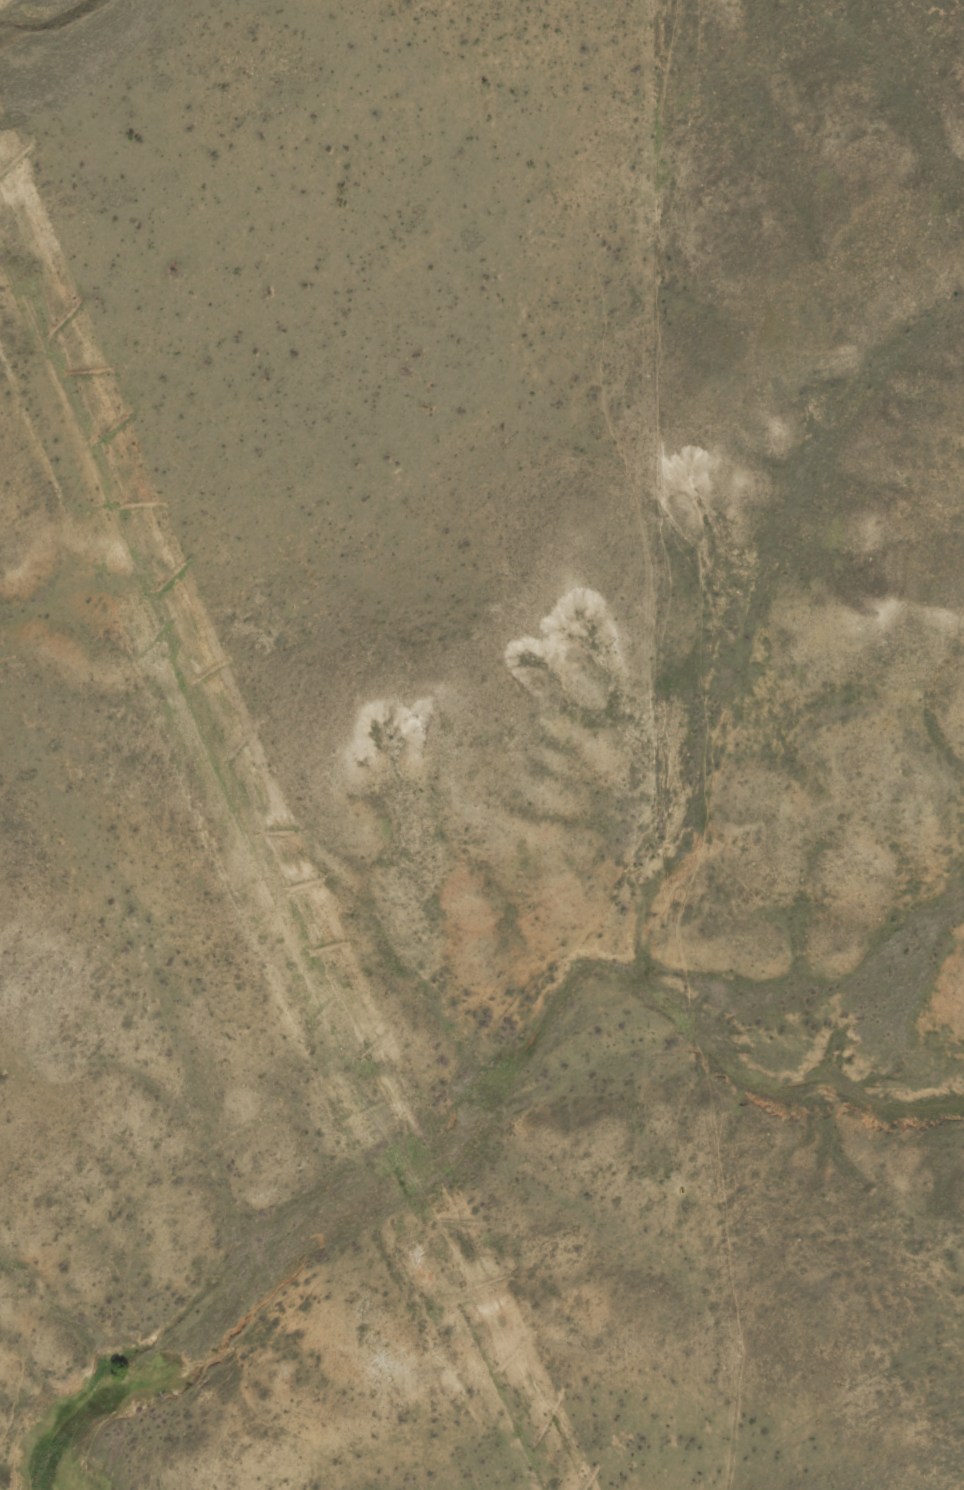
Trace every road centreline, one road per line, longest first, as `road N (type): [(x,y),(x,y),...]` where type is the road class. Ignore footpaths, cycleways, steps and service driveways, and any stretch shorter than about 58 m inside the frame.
road 1 (residential): [(0,629),(135,481),(283,348),(462,209),(661,80),(841,0)]
road 2 (track): [(0,1363),(12,1354),(55,1353),(163,1363),(194,1375),(223,1424),(303,1489)]

